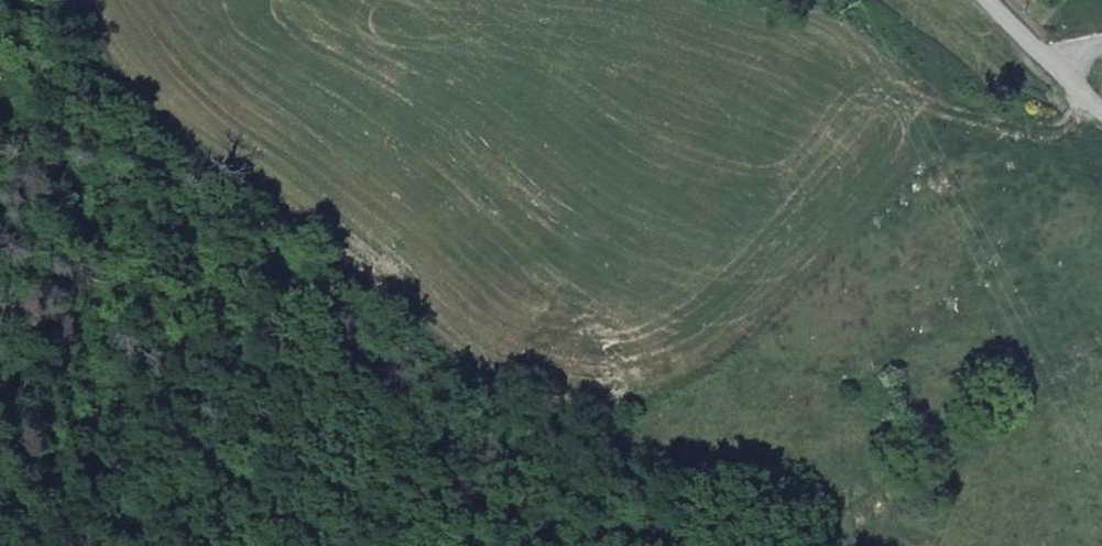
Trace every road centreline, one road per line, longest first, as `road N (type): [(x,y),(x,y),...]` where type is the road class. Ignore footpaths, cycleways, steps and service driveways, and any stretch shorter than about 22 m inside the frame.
road 1 (unclassified): [(1101,109),(991,0)]

